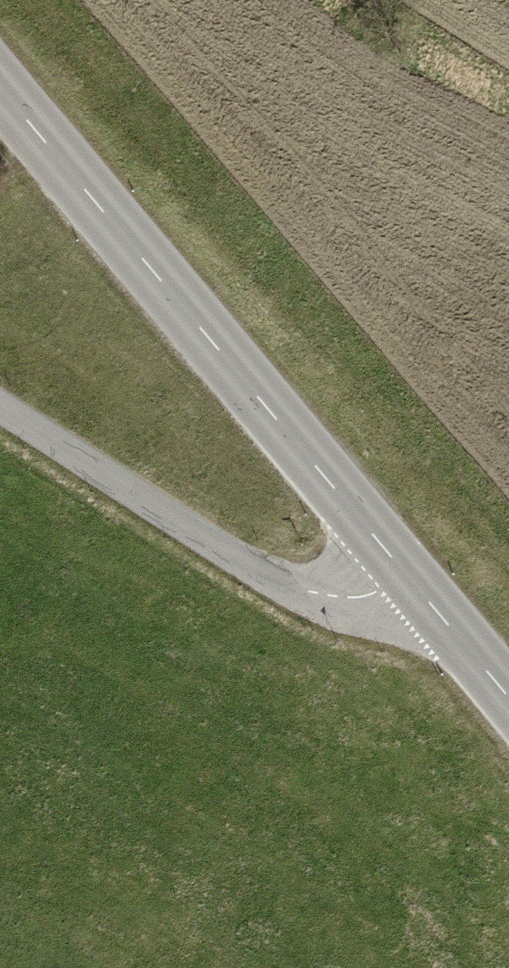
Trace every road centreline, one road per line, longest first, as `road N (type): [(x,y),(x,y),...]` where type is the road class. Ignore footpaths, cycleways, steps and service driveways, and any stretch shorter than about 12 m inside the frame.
road 1 (tertiary): [(408,578),(0,93)]
road 2 (unclassified): [(0,417),(264,574),(317,595),(366,598),(408,578)]
road 3 (tertiary): [(508,702),(408,578)]

